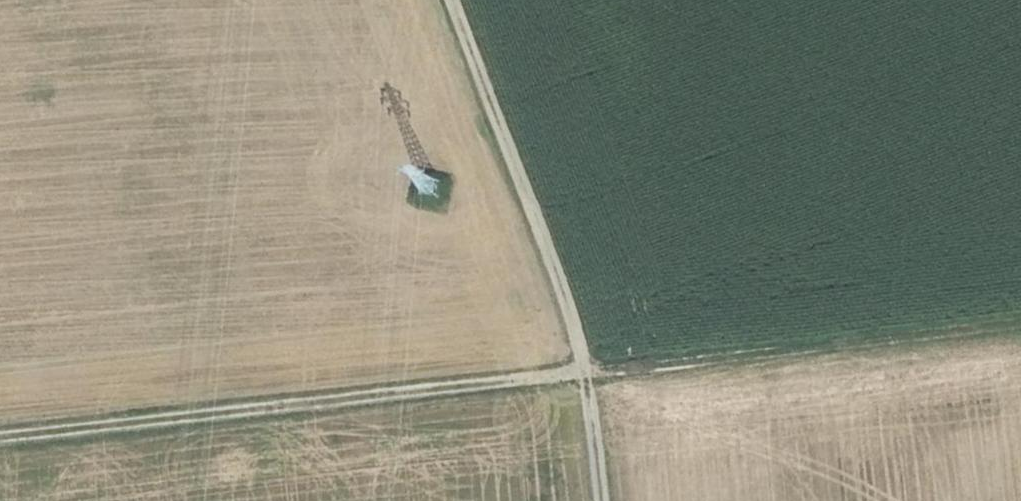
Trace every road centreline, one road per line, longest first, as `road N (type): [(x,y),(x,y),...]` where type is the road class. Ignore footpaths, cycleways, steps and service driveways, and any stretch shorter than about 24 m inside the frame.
road 1 (track): [(0,440),(1020,324)]
road 2 (track): [(602,500),(572,316),(453,0)]

